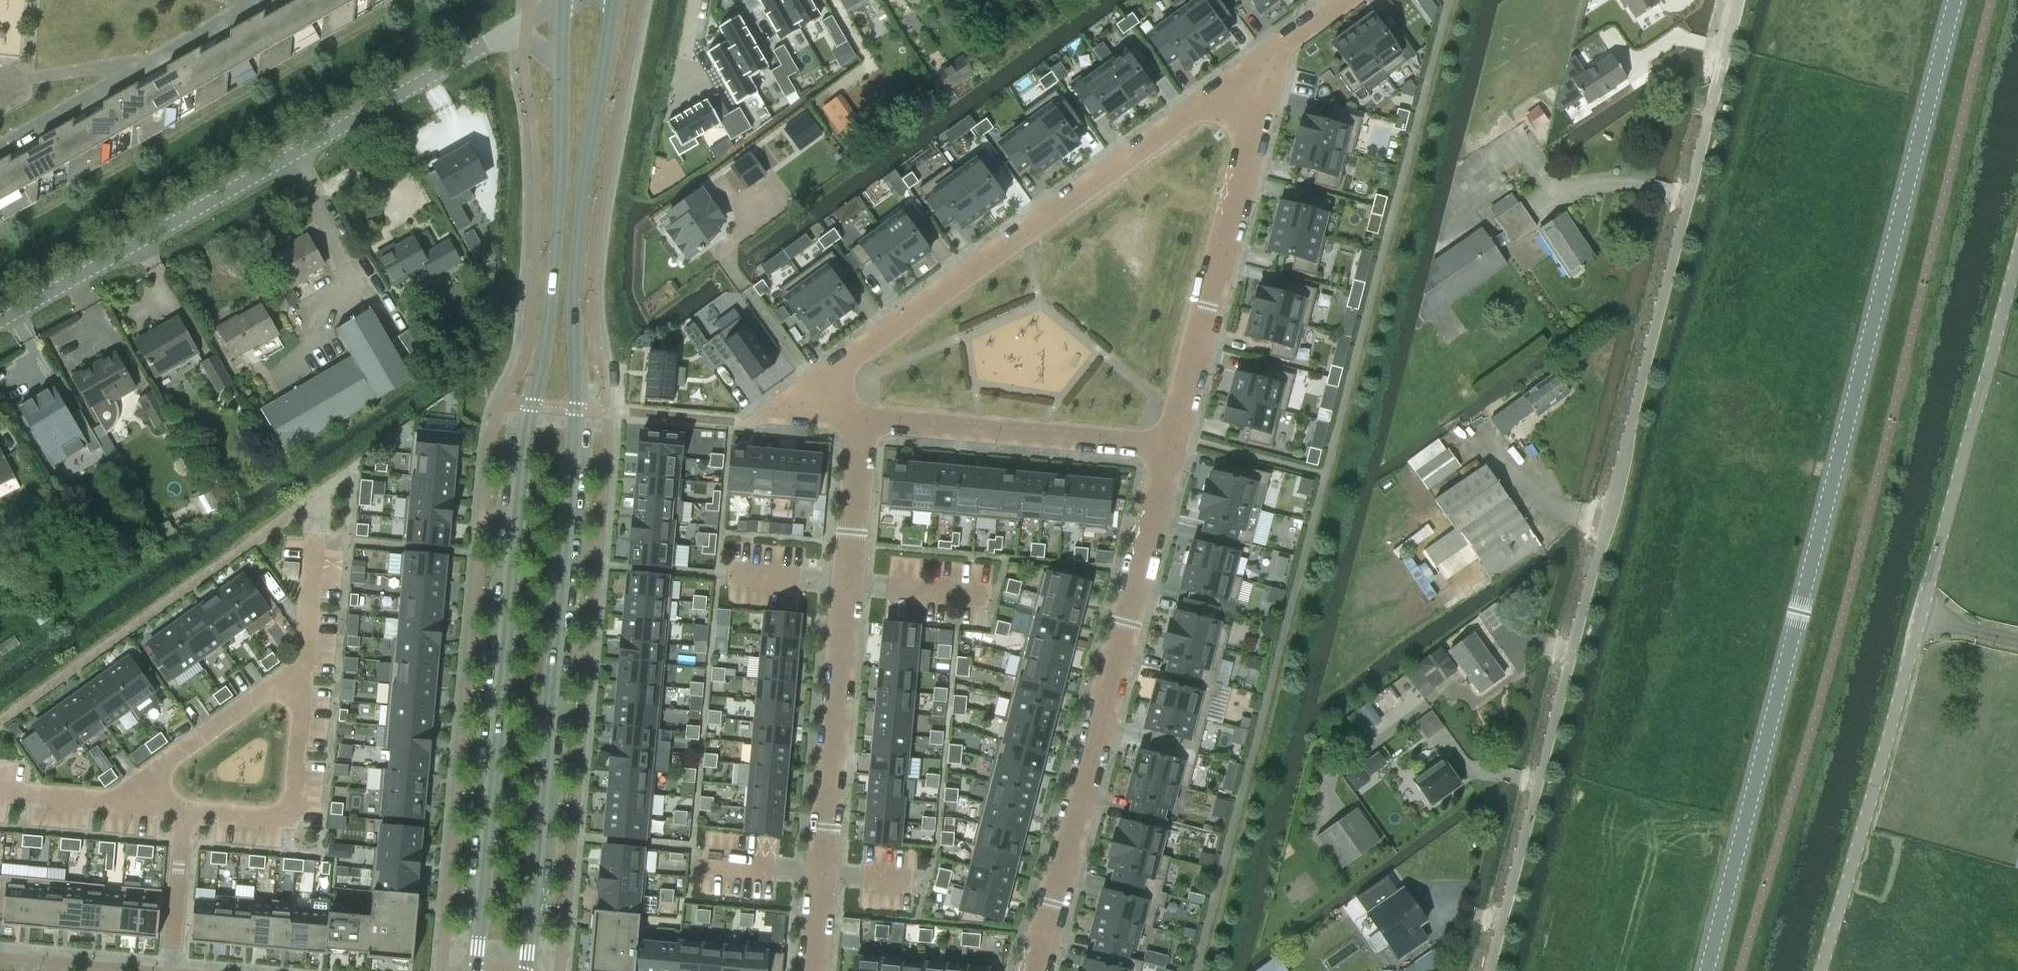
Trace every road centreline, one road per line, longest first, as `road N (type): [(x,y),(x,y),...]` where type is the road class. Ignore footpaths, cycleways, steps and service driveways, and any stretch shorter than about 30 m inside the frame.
road 1 (unclassified): [(1488,970),(1738,0)]
road 2 (tertiary): [(1706,970),(1954,0)]
road 3 (tertiary): [(527,970),(575,409),(576,252),(613,0)]
road 4 (tertiary): [(560,65),(554,266),(525,441),(476,970)]
road 5 (unclassified): [(1820,970),(2017,248)]
road 6 (residential): [(0,321),(493,40)]
road 7 (residential): [(862,418),(813,970)]
road 8 (residential): [(1036,970),(1170,448)]
road 9 (residential): [(1249,72),(816,388)]
road 10 (residential): [(1170,448),(1259,107),(1249,72)]
road 11 (residential): [(862,418),(1170,448)]
road 12 (residential): [(184,810),(289,812),(303,683)]
road 13 (residential): [(135,803),(154,772),(262,695),(303,683)]
road 14 (residential): [(303,683),(320,492)]
road 15 (residential): [(184,810),(170,970)]
road 16 (residential): [(0,792),(135,803)]
road 17 (residential): [(1249,72),(1346,0)]

